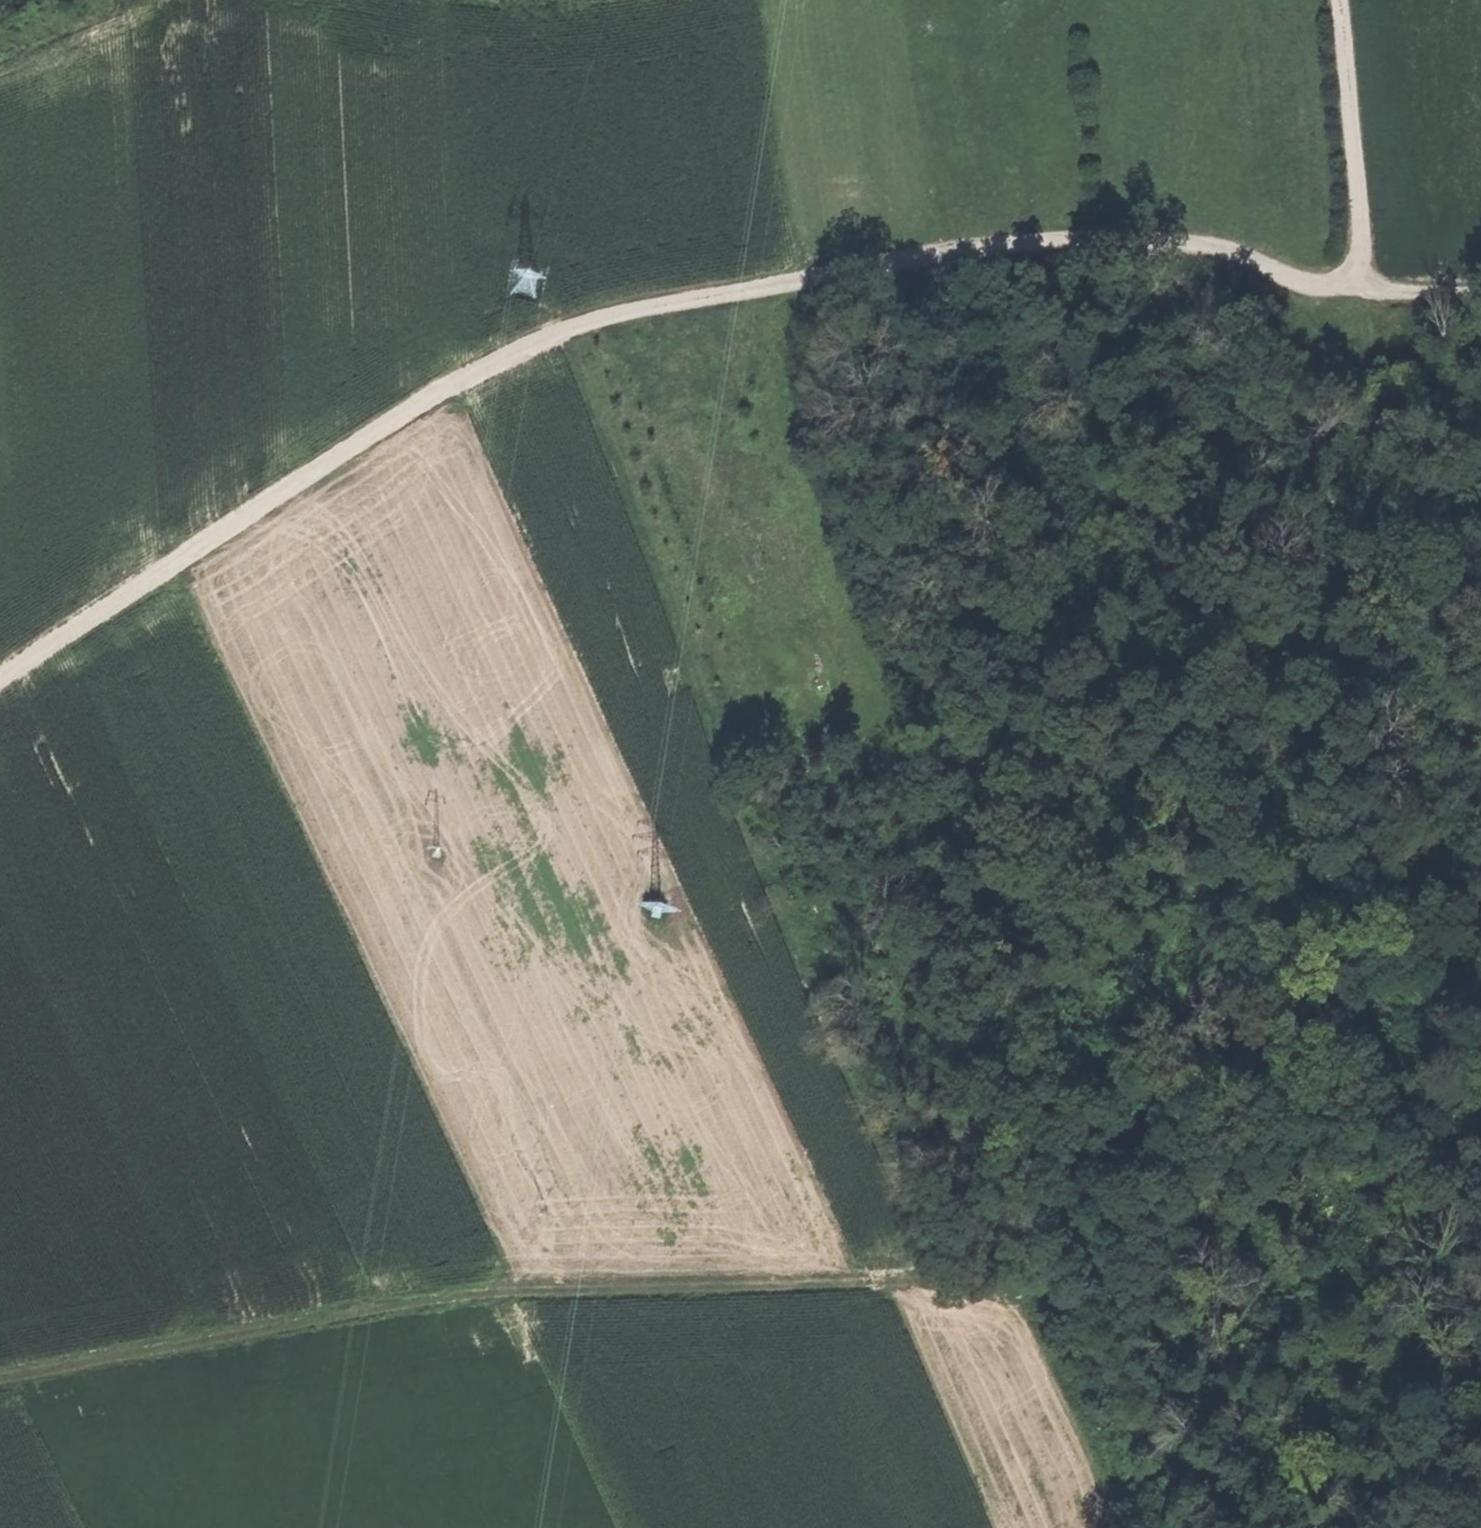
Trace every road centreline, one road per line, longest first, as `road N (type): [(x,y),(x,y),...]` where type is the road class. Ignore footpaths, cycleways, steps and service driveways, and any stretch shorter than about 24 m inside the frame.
road 1 (track): [(0,1384),(321,1319),(552,1288),(1075,1271),(1480,1445)]
road 2 (track): [(567,332),(756,868),(968,1275)]
road 3 (track): [(1366,286),(1340,0)]

